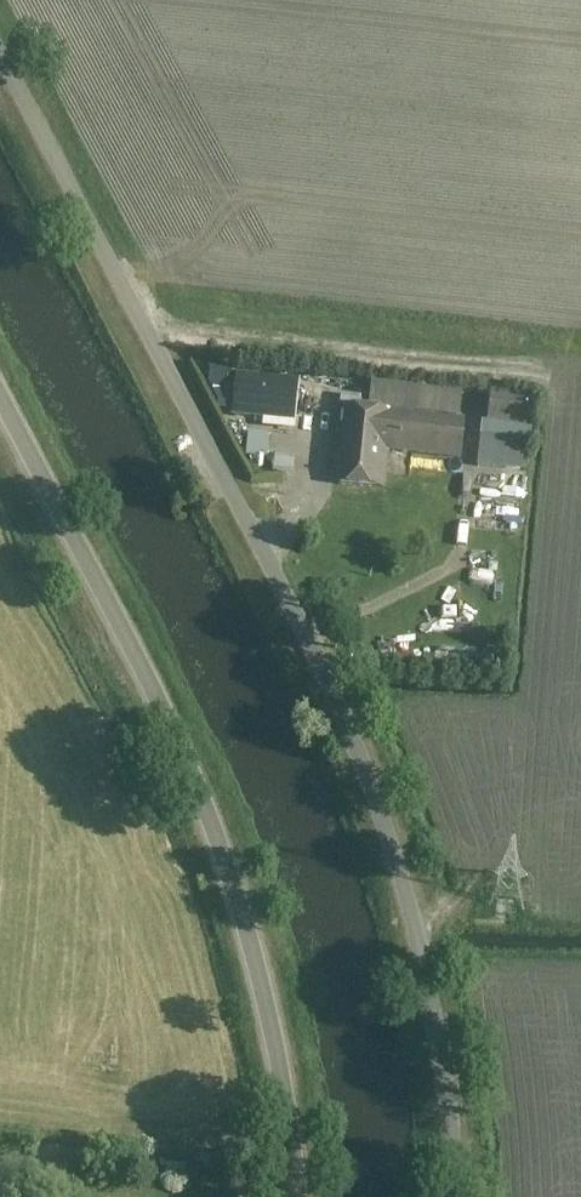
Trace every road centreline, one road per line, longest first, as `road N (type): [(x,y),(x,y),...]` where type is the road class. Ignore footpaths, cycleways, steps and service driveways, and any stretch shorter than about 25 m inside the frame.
road 1 (unclassified): [(456,1196),(423,974),(385,833),(334,696),(0,53)]
road 2 (unclassified): [(297,1196),(266,1005),(231,875),(169,724),(0,402)]

